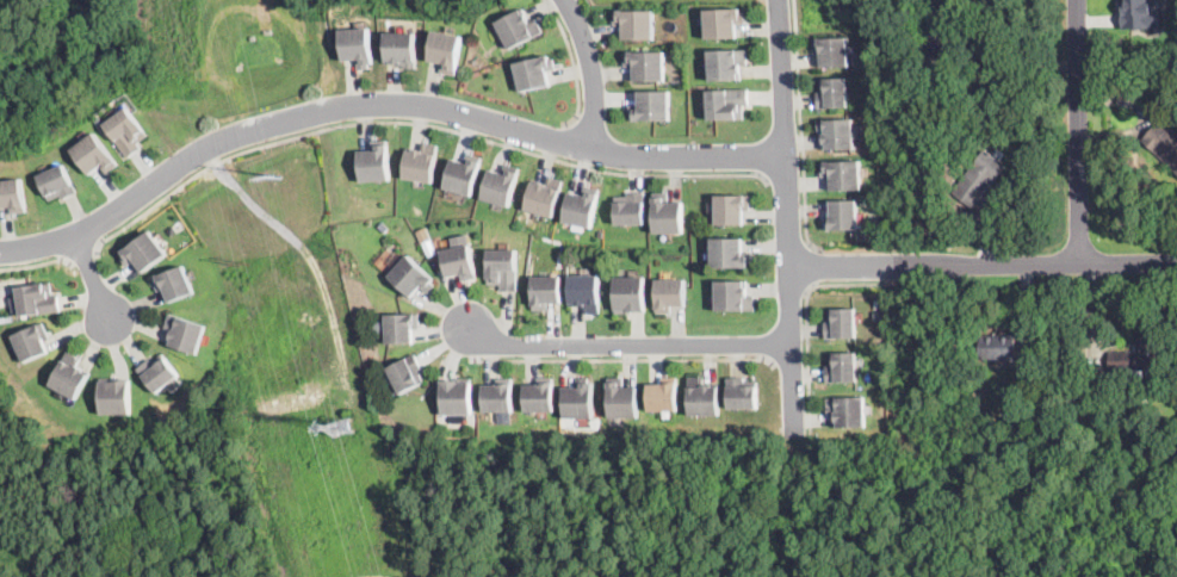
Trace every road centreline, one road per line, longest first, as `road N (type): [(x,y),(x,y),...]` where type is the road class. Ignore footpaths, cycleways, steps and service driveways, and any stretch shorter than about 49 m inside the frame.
road 1 (residential): [(0,251),(75,236),(190,161),(256,129),(365,105),(458,113),(628,157),(786,157)]
road 2 (track): [(217,165),(304,248),(320,277),(386,474),(406,576)]
road 3 (residential): [(783,0),(797,436)]
road 4 (track): [(326,291),(275,302),(249,322),(279,490),(295,503),(389,483)]
road 5 (residential): [(471,328),(521,346),(794,345)]
road 6 (tertiary): [(1082,265),(1080,0)]
road 7 (residential): [(916,267),(1176,264)]
road 8 (residential): [(568,0),(596,80),(589,149)]
road 9 (residential): [(791,271),(916,267)]

